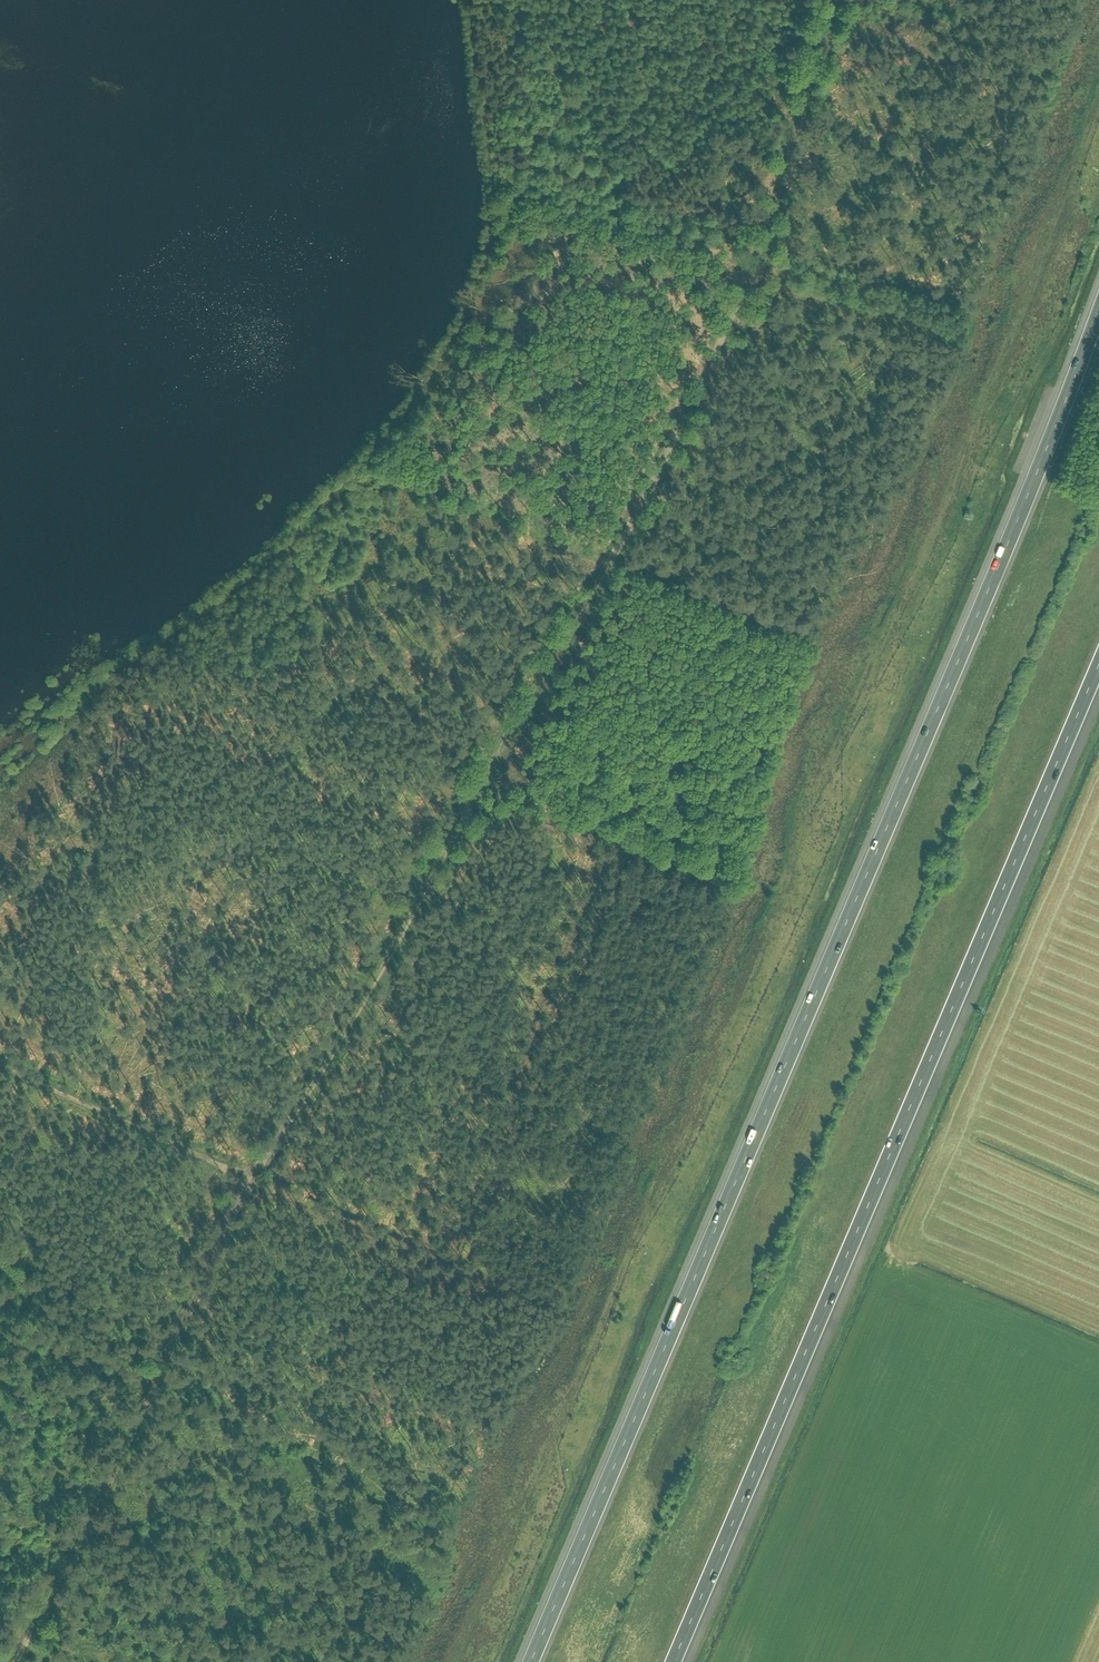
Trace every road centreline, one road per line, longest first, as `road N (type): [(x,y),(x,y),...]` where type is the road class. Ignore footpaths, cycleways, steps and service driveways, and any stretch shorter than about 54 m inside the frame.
road 1 (track): [(836,0),(759,248),(611,557),(349,1019),(216,1230),(69,1562),(15,1661)]
road 2 (motorway): [(1098,316),(532,1661)]
road 3 (motorway): [(677,1661),(1098,673)]
road 4 (track): [(0,1056),(254,1169)]

